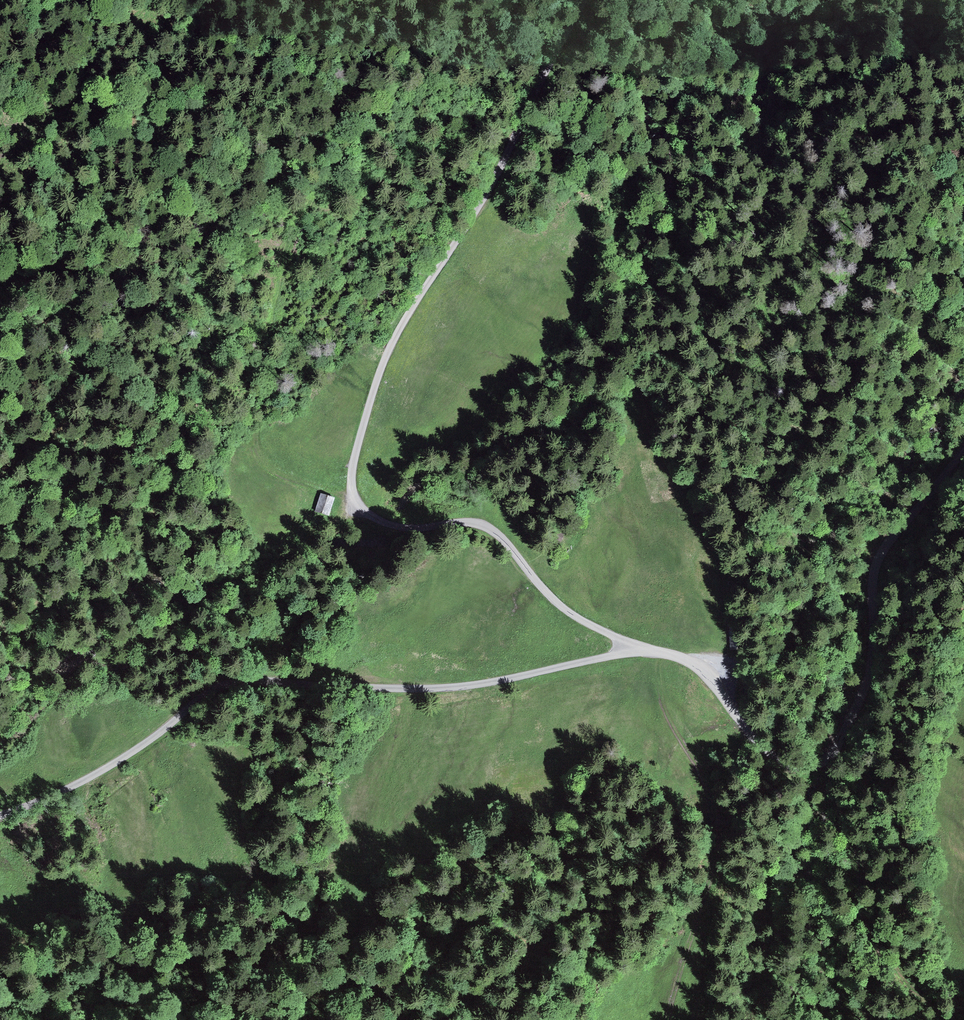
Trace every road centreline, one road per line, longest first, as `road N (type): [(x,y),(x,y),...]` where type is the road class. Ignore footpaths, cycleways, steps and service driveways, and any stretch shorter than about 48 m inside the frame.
road 1 (unclassified): [(582,0),(490,188),(388,351),(361,437),(354,497),(388,523),(477,521),(496,531),(565,610),(647,652)]
road 2 (unclassified): [(647,652),(442,689),(240,681),(214,690),(82,781),(0,816)]
road 3 (track): [(354,497),(273,468),(258,433),(287,248),(342,144),(378,0)]
road 4 (unclassified): [(736,698),(805,772),(838,777),(866,767),(885,699),(889,568),(963,462)]
road 5 (track): [(148,0),(47,125)]

